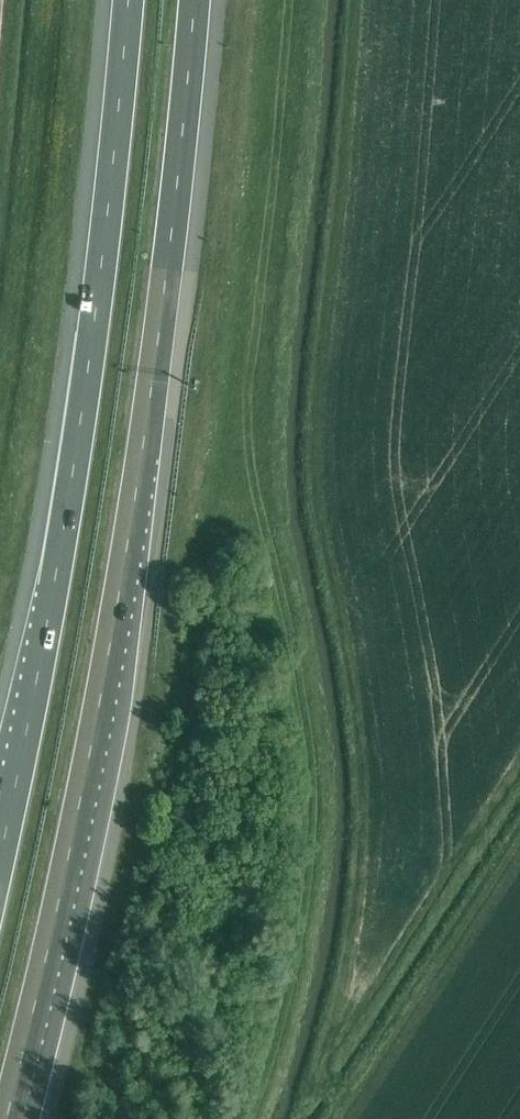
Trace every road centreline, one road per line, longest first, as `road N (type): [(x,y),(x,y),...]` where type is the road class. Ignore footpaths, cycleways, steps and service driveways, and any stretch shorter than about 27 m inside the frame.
road 1 (motorway): [(6,1118),(65,867),(138,463),(193,0)]
road 2 (motorway): [(127,0),(114,160),(55,580),(0,855)]

